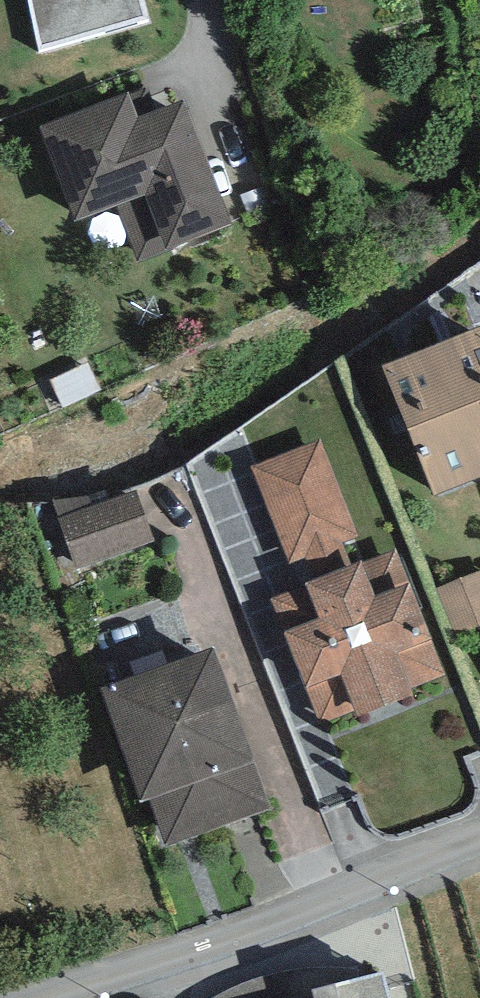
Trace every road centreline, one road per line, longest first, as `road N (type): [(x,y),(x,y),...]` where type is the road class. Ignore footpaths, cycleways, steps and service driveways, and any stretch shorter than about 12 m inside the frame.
road 1 (residential): [(479,844),(326,909),(46,997)]

